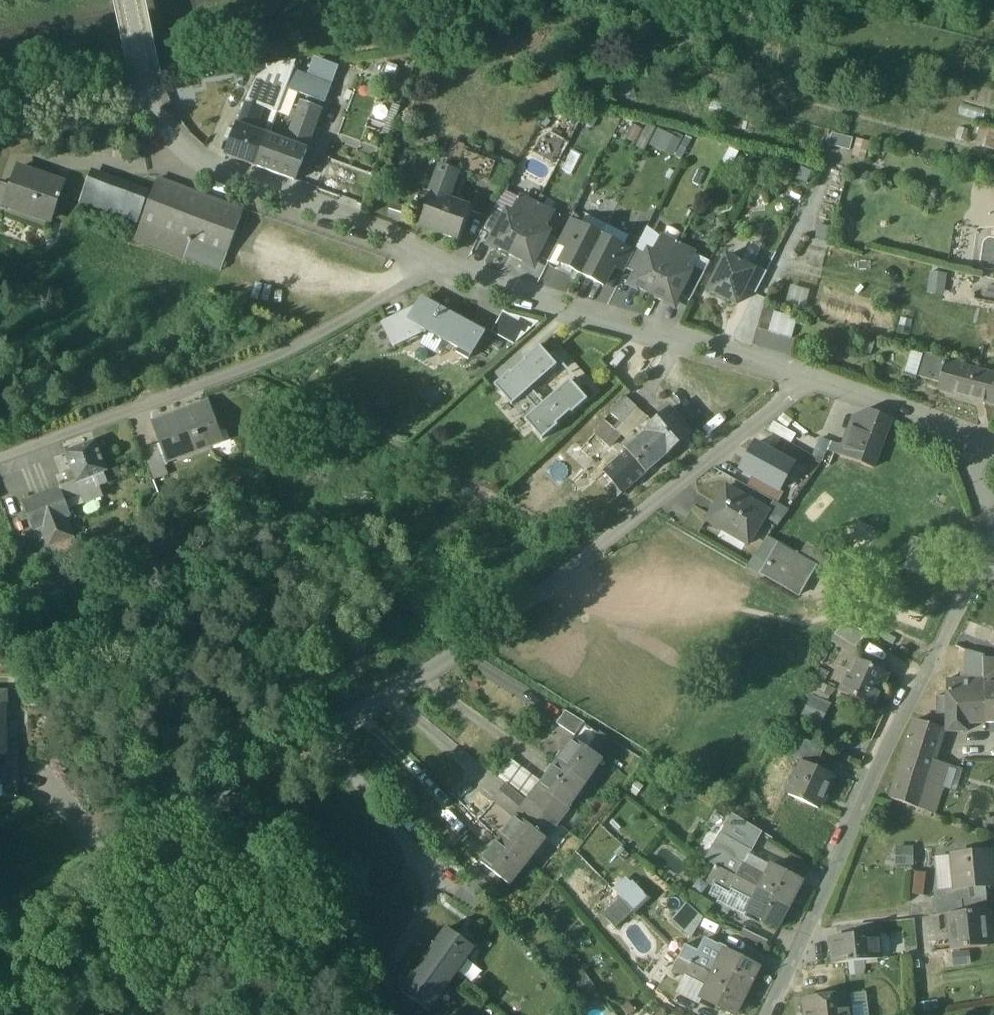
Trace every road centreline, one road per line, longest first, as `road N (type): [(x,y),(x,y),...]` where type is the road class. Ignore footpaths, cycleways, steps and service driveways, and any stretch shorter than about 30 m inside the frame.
road 1 (unclassified): [(804,380),(328,737),(0,941)]
road 2 (residential): [(993,557),(936,651),(769,1014)]
road 3 (residential): [(0,460),(290,351),(437,270)]
road 4 (residential): [(437,270),(399,242),(195,156),(149,98),(128,0)]
road 5 (residential): [(804,380),(437,270)]
road 6 (residential): [(990,458),(804,380)]

